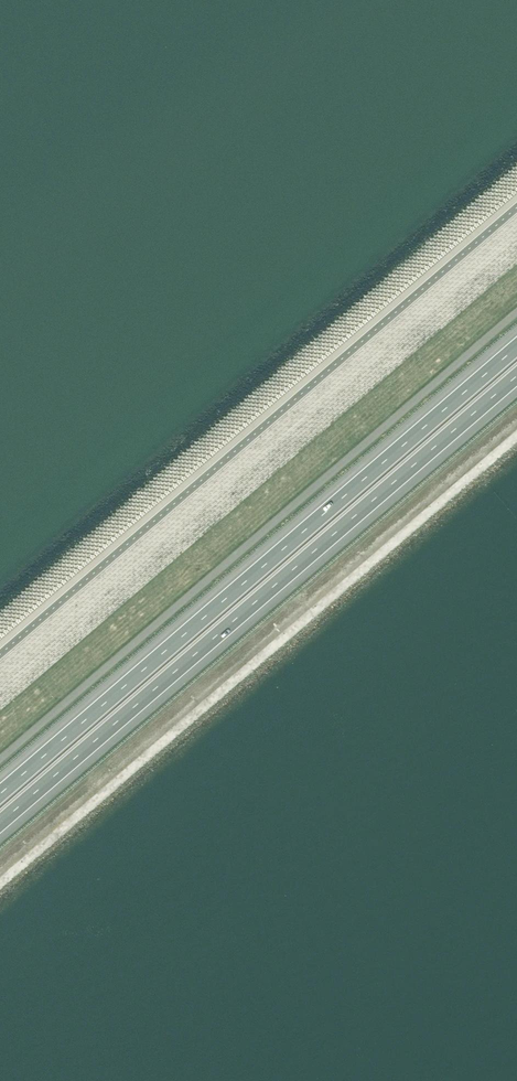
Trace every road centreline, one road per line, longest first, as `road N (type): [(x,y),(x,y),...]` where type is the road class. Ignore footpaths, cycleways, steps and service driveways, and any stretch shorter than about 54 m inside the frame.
road 1 (motorway): [(516,346),(0,794)]
road 2 (motorway): [(0,822),(516,375)]

